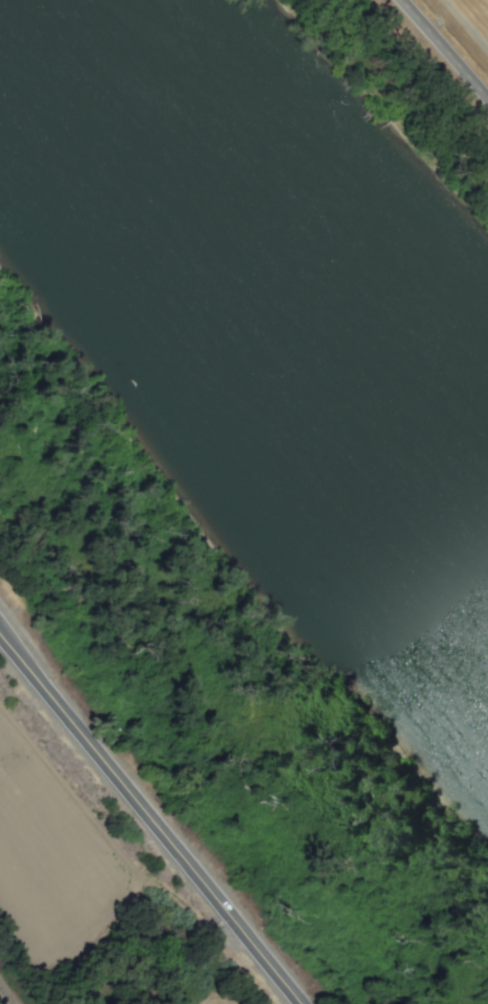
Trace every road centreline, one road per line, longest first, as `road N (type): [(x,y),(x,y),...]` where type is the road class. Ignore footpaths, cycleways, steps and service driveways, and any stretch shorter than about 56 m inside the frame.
road 1 (secondary): [(297,1003),(0,636)]
road 2 (secondary): [(487,101),(399,0)]

